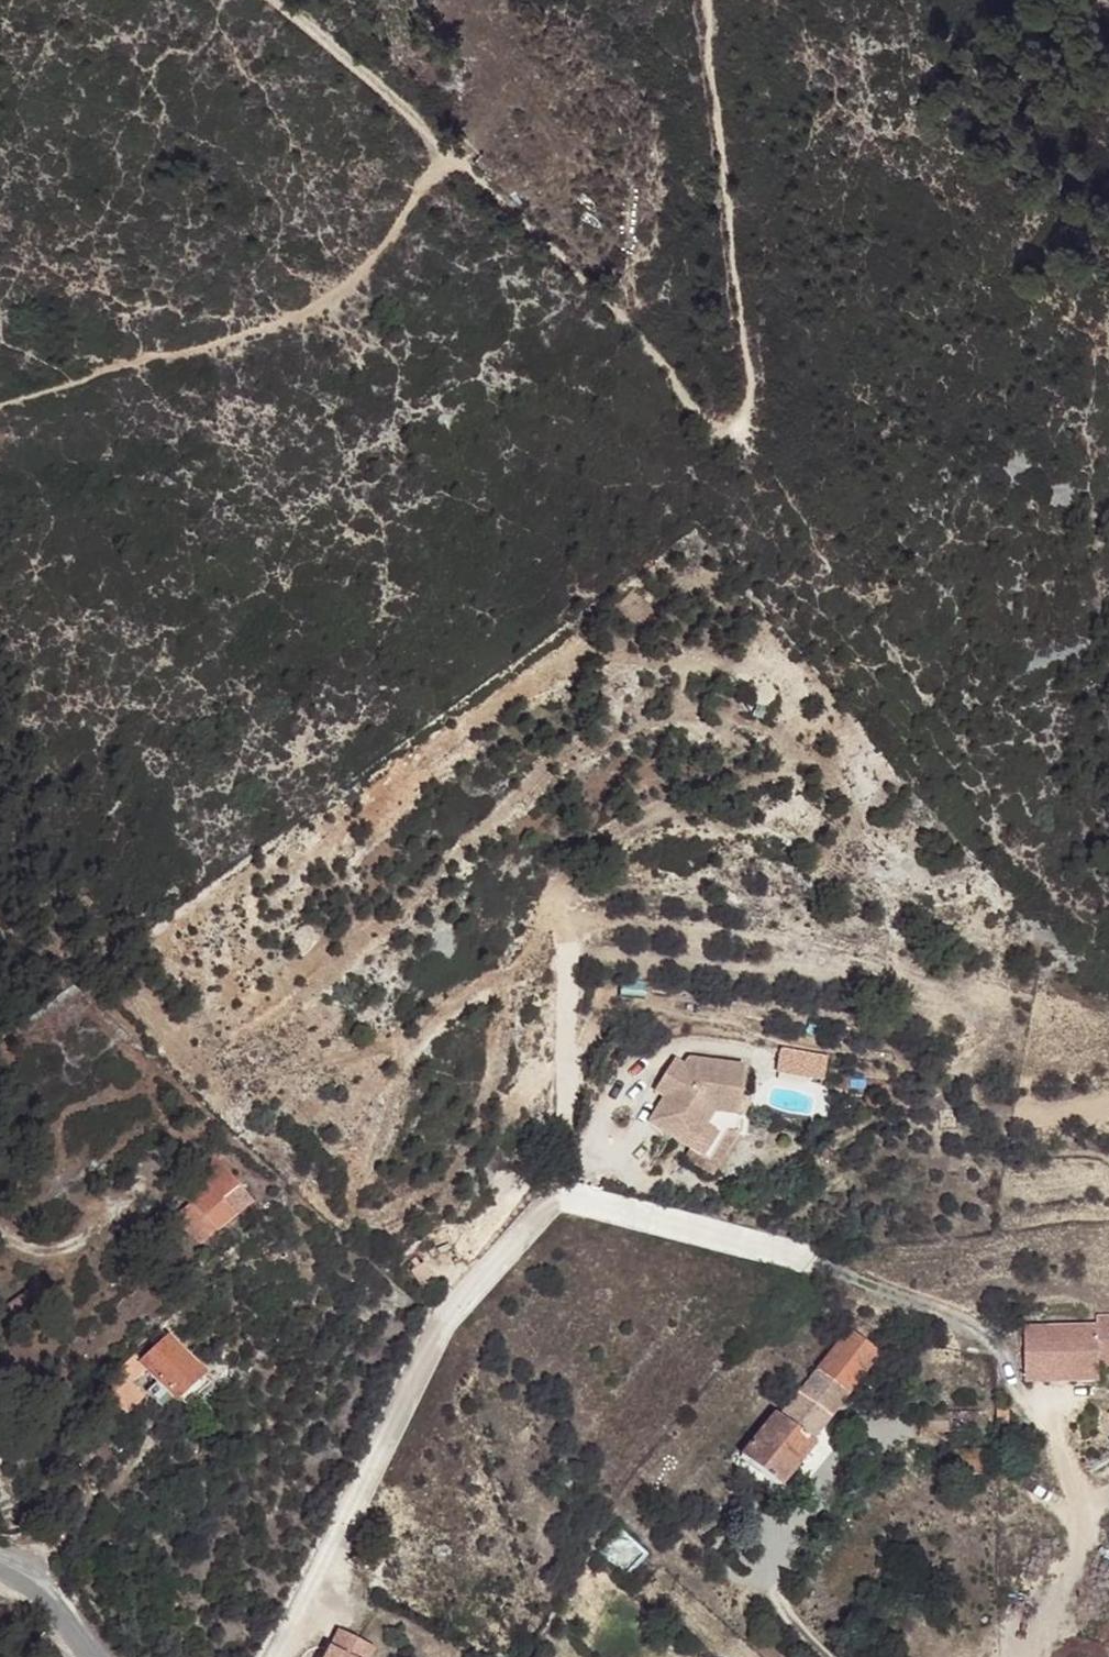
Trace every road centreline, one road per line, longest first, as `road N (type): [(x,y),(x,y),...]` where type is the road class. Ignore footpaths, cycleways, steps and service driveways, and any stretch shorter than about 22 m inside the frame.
road 1 (unclassified): [(97,1656),(38,1591),(0,1567)]

